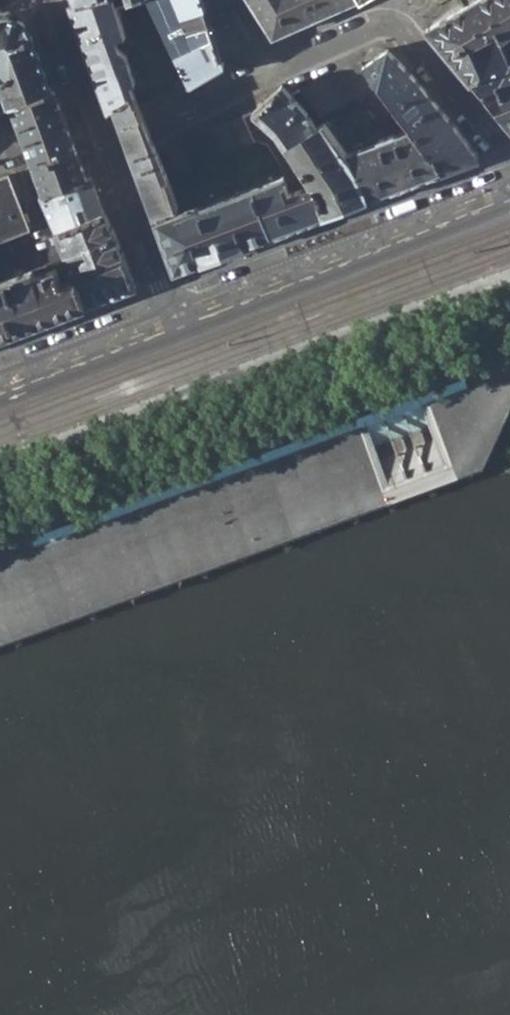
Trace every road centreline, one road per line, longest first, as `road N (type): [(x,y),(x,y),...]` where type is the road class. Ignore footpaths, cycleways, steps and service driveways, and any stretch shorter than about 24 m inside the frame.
road 1 (unknown): [(0,471),(509,280)]
road 2 (primary): [(509,191),(171,325)]
road 3 (residential): [(281,68),(107,150)]
road 4 (residential): [(171,325),(107,150)]
road 5 (residential): [(509,159),(387,19)]
road 6 (primary): [(171,325),(0,389)]
road 7 (residential): [(107,150),(49,0)]

